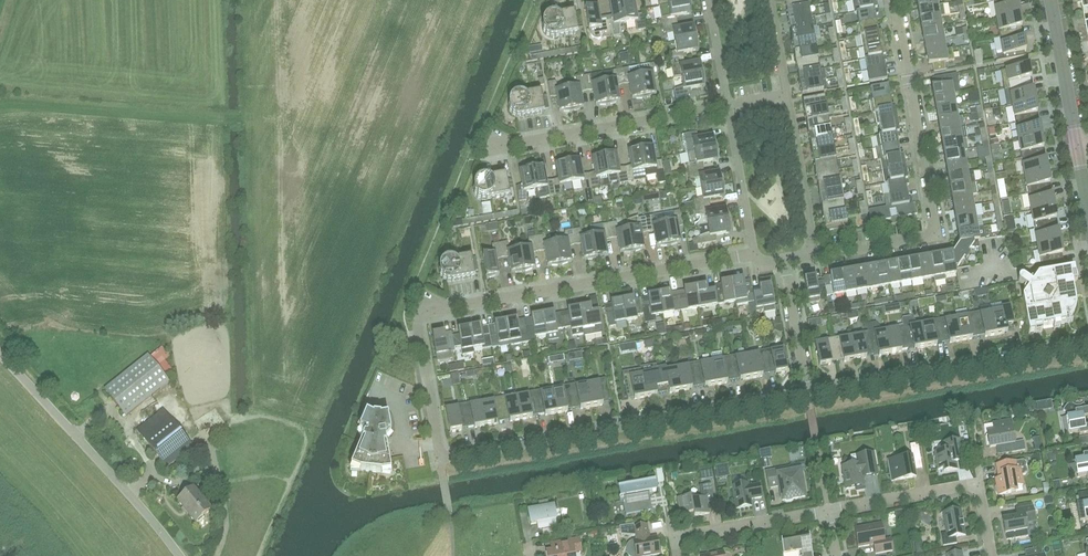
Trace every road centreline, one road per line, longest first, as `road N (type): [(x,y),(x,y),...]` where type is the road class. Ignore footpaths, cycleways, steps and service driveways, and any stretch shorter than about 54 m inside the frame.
road 1 (residential): [(443,459),(417,326),(426,310),(753,253)]
road 2 (residential): [(443,459),(808,393)]
road 3 (residential): [(893,0),(935,227),(928,238),(815,257)]
road 4 (residential): [(808,393),(1087,343)]
road 5 (unclassified): [(181,555),(0,352)]
road 6 (residential): [(499,147),(729,105)]
road 7 (residential): [(829,510),(975,484),(991,555)]
road 8 (residential): [(677,555),(674,537),(829,510)]
road 9 (residential): [(815,257),(786,96)]
road 10 (residential): [(753,253),(729,105)]
road 11 (tertiary): [(1078,147),(1051,0)]
road 12 (residential): [(808,393),(785,262)]

